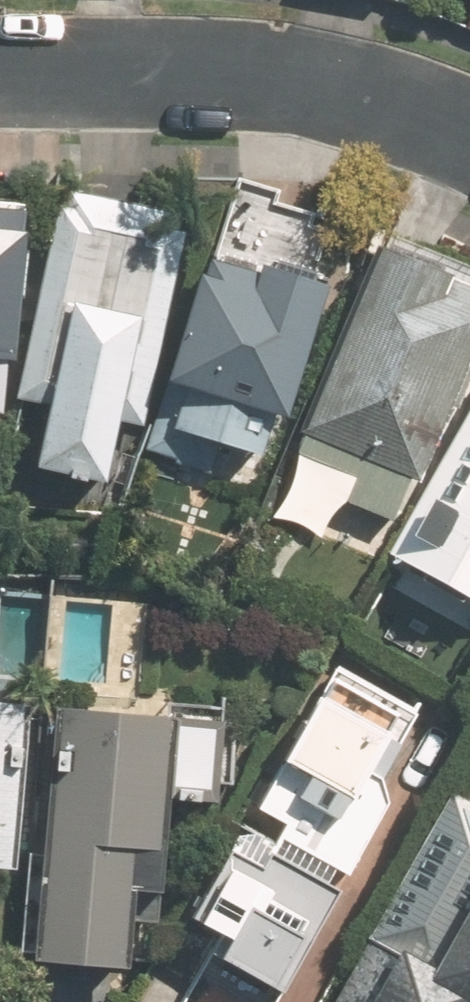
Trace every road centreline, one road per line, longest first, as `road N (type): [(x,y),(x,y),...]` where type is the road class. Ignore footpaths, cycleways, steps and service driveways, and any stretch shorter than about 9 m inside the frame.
road 1 (residential): [(469,120),(335,65),(0,62)]

